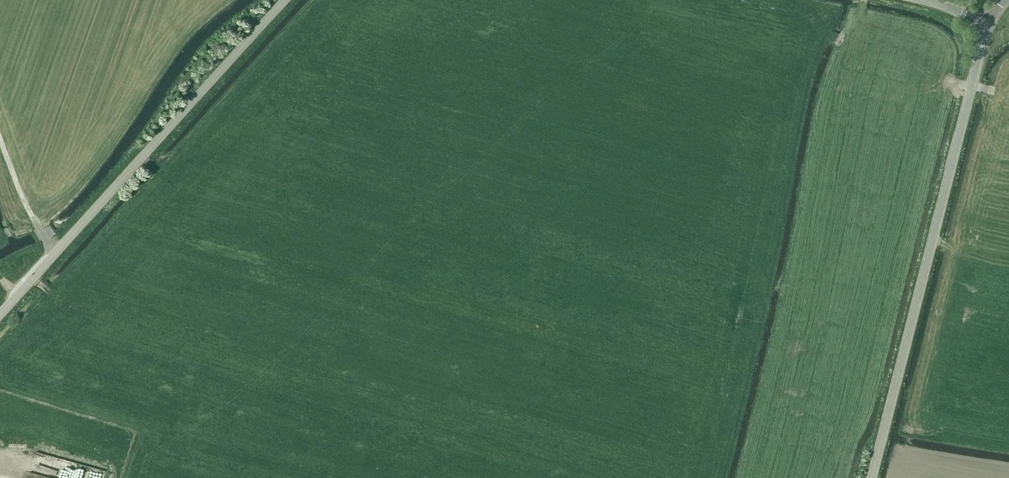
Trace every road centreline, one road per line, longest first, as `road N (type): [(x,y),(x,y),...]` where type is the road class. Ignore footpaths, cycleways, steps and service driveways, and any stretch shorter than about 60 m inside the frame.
road 1 (tertiary): [(871,477),(986,24)]
road 2 (tertiary): [(0,316),(282,0)]
road 3 (track): [(0,136),(30,213),(58,251)]

